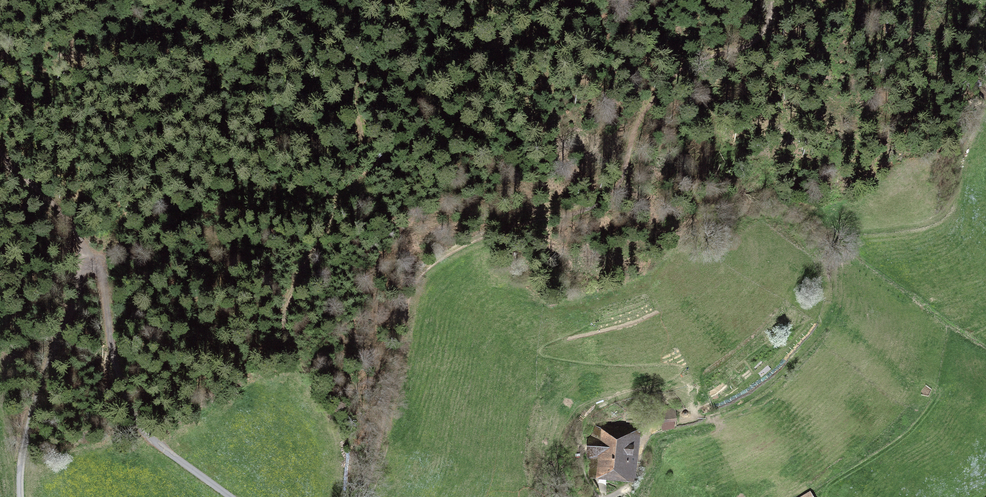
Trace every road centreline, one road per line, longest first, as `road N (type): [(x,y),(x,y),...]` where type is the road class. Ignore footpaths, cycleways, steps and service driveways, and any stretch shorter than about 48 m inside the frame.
road 1 (track): [(359,496),(377,453),(407,298),(422,275),(489,233),(601,205),(625,174),(633,135),(651,102),(693,63),(759,40),(771,0)]
road 2 (track): [(985,102),(945,214),(841,241),(832,314),(806,350),(736,405),(654,431),(634,480),(611,496)]
road 3 (track): [(0,151),(62,210),(93,268)]

